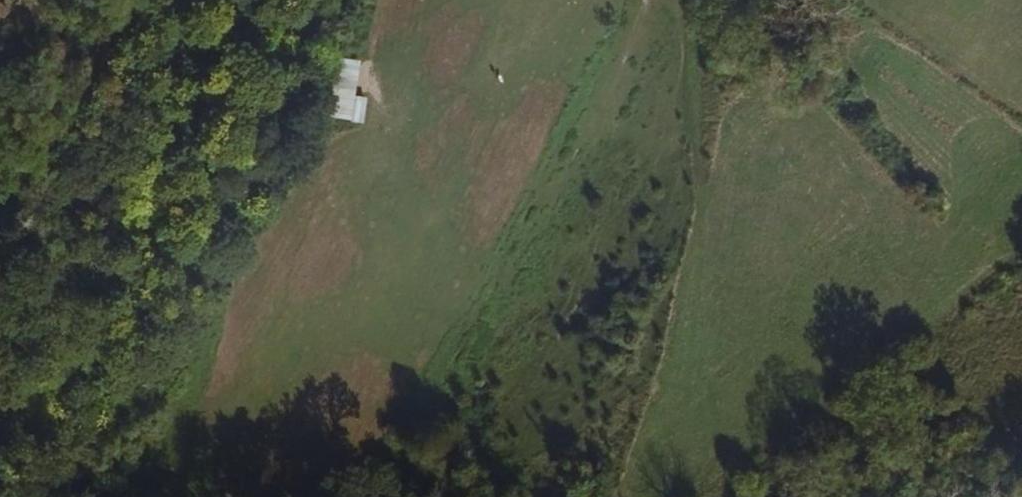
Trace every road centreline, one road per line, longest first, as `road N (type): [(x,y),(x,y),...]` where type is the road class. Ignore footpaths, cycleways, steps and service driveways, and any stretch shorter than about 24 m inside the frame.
road 1 (residential): [(0,198),(137,0)]

